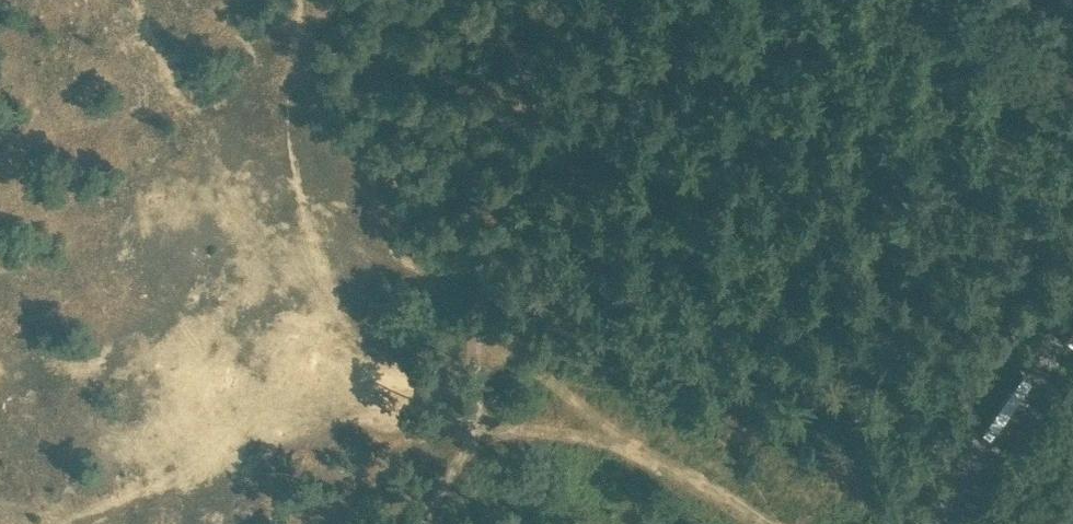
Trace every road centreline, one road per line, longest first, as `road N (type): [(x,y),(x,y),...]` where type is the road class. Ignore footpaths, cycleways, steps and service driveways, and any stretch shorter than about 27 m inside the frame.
road 1 (secondary): [(942,523),(1072,351)]
road 2 (track): [(767,523),(591,433)]
road 3 (track): [(591,433),(489,348)]

